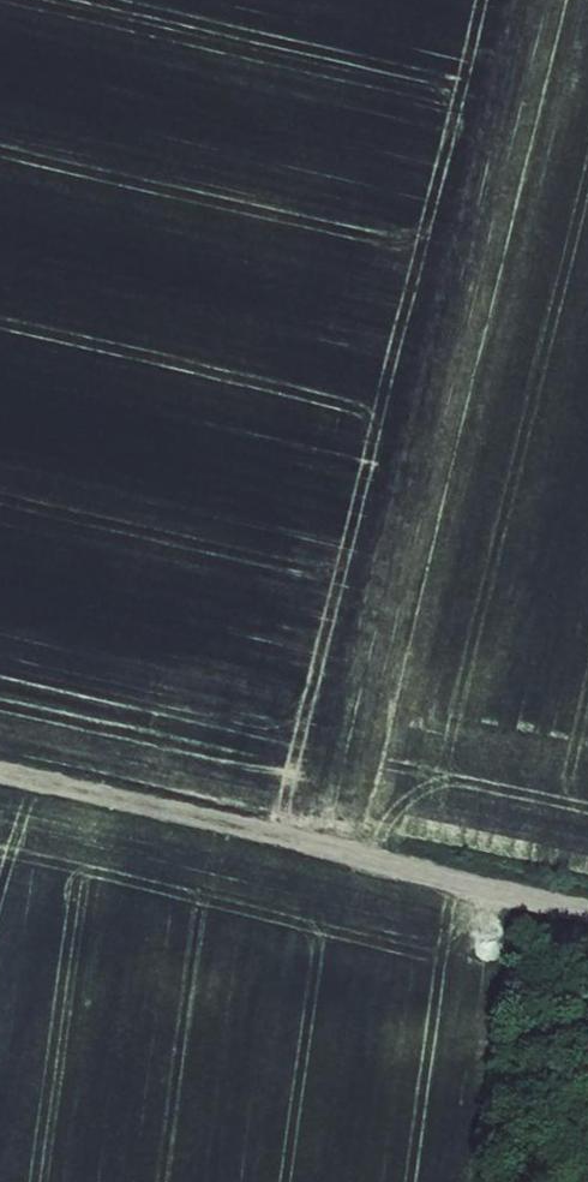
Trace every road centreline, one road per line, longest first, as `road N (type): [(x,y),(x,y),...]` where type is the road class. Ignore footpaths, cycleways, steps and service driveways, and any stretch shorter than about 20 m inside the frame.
road 1 (track): [(0,778),(587,917)]

